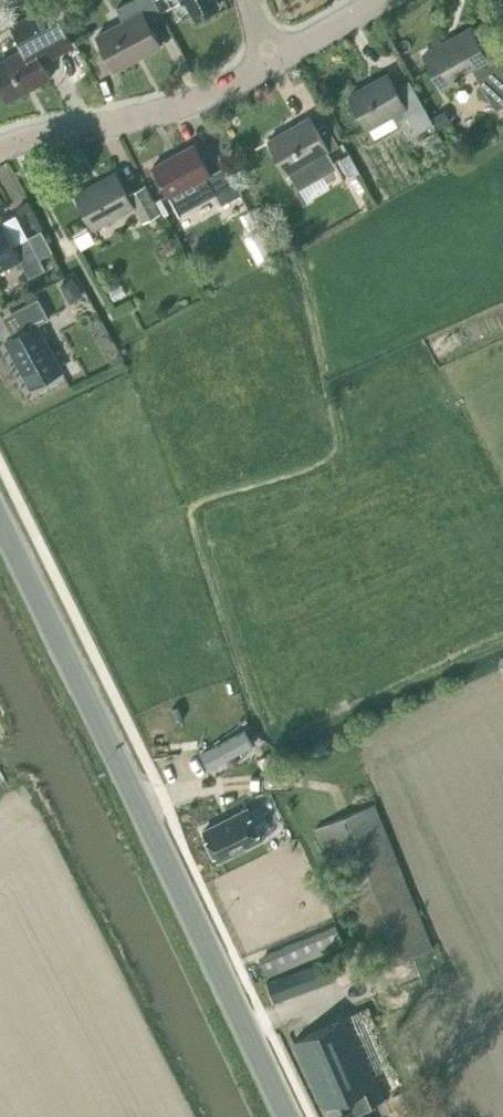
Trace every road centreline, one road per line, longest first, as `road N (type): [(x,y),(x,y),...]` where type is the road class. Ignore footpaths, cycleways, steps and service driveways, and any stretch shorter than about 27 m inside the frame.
road 1 (primary): [(290,1116),(0,520)]
road 2 (residential): [(0,151),(136,120),(232,85),(267,53)]
road 3 (residential): [(267,53),(379,0)]

